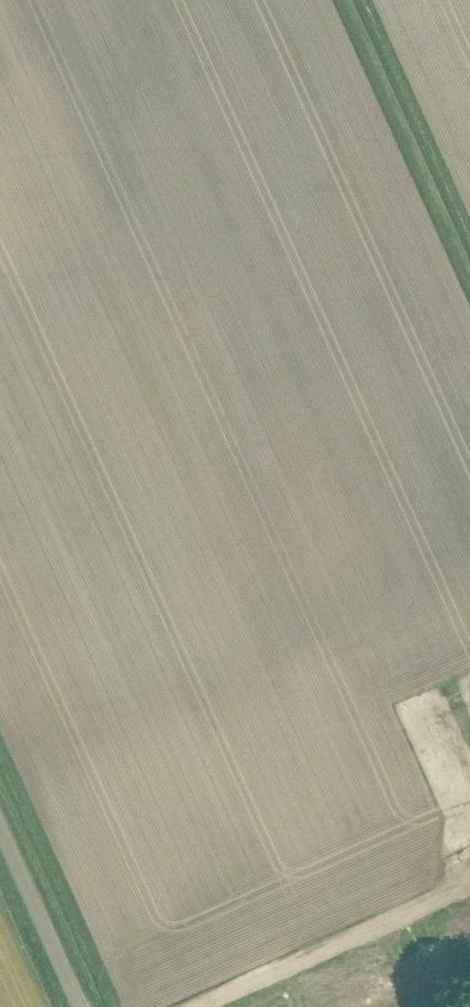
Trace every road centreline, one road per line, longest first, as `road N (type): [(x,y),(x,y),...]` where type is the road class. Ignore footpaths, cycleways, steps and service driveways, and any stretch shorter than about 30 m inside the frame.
road 1 (unclassified): [(80,1006),(0,828)]

